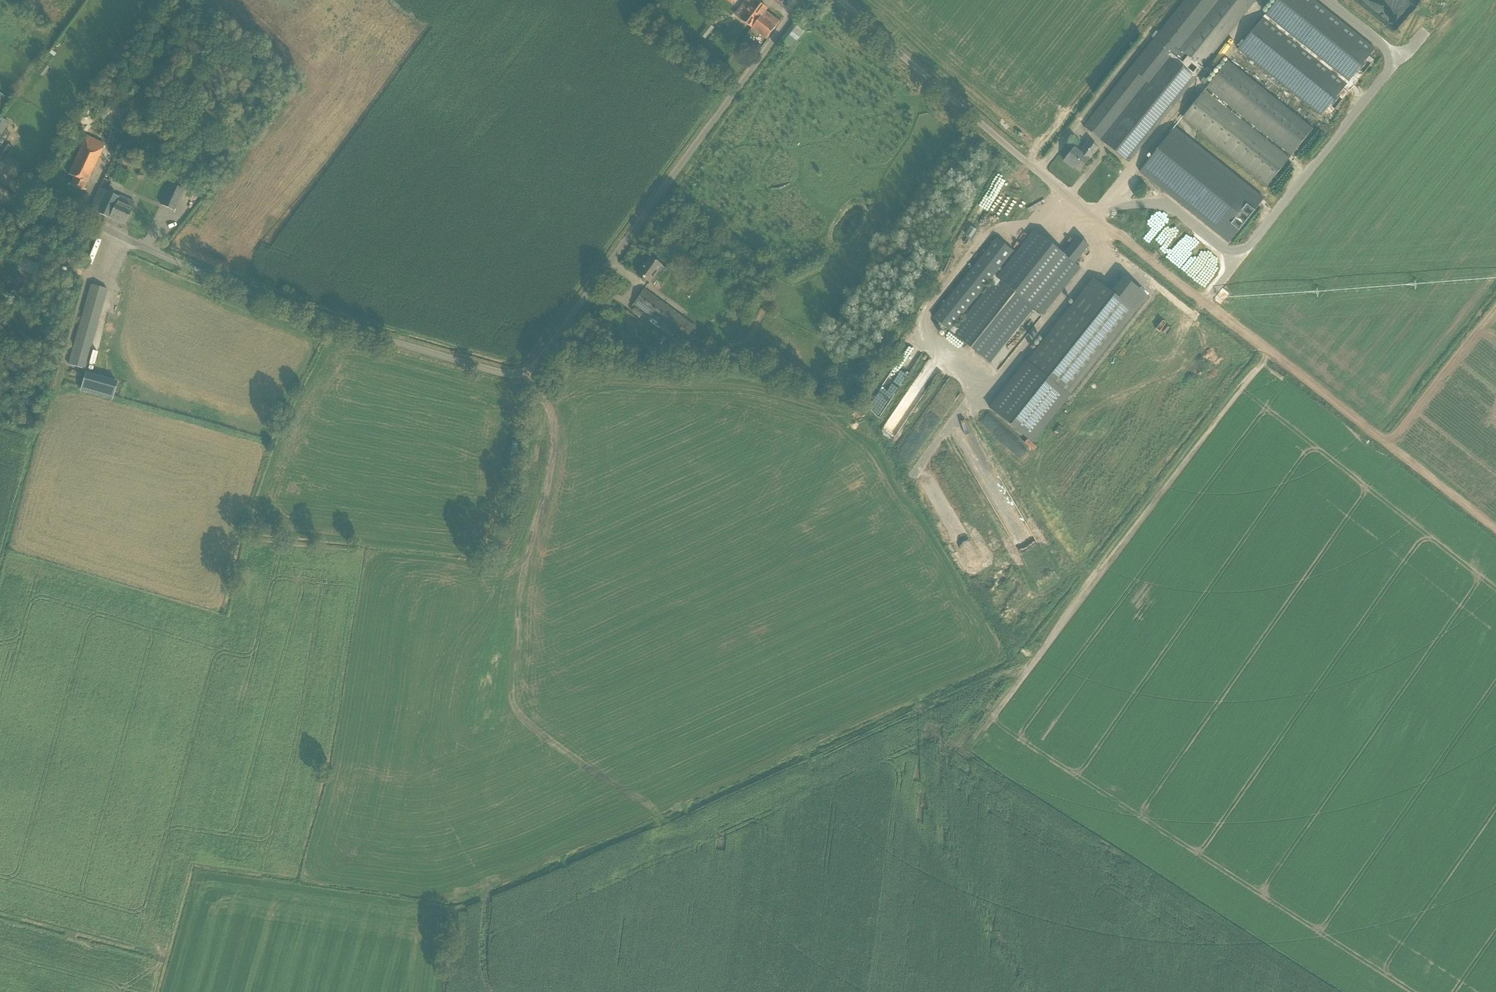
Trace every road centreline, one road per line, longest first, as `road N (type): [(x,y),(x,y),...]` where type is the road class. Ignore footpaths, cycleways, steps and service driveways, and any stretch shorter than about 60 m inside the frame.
road 1 (unclassified): [(802,0),(522,374),(323,321),(0,178)]
road 2 (track): [(1495,531),(1115,233)]
road 3 (unclassified): [(1115,233),(838,0)]

